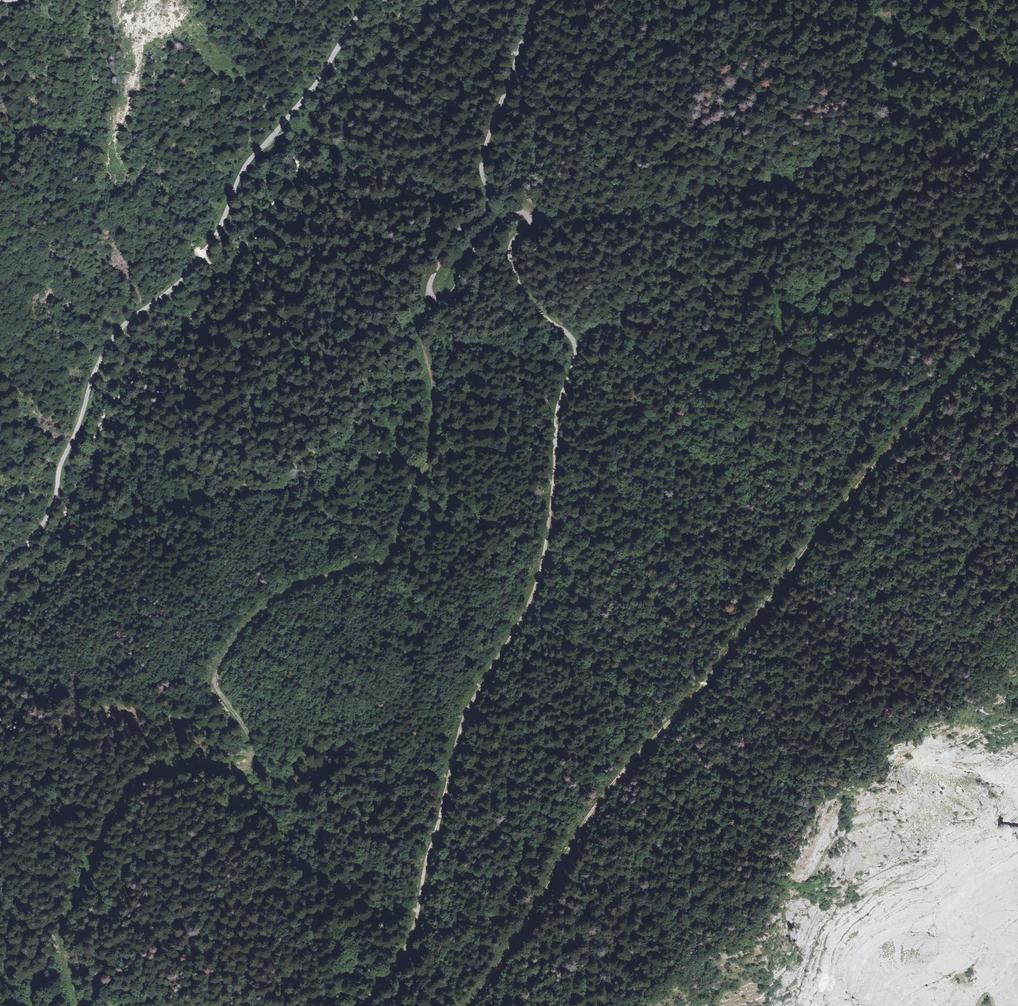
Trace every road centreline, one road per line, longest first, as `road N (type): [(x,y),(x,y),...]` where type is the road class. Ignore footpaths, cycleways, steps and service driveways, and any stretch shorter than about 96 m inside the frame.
road 1 (track): [(538,0),(490,126),(488,202),(448,245),(431,288),(436,297),(453,293),(483,237),(502,217),(525,213),(514,259),(522,292),(577,351),(559,412),(552,512),(538,580),(465,721),(408,943),(388,983),(361,1005)]
road 2 (track): [(436,297),(420,324),(434,394),(430,439),(387,563),(290,590),(223,656),(214,687),(252,741),(250,764),(236,772),(201,766),(148,776),(128,793),(63,935),(79,1005)]
road 3 (track): [(469,1005),(600,805),(1017,297)]
road 4 (track): [(0,568),(51,506),(98,365),(133,318),(209,248),(239,173),(319,79),(363,0)]
road 5 (track): [(0,618),(43,593),(135,514),(312,484),(356,431),(420,324)]
road 6 (track): [(525,213),(538,160),(617,81),(738,0)]

